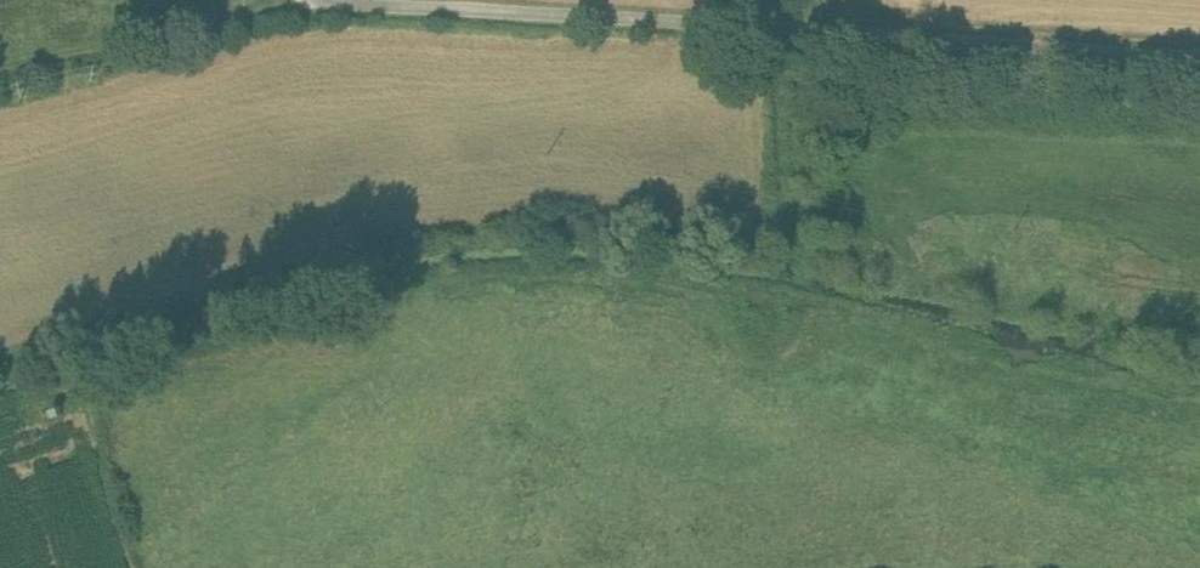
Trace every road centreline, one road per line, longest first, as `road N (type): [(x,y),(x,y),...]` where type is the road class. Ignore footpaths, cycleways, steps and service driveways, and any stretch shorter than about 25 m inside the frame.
road 1 (unclassified): [(1199,58),(333,0)]

